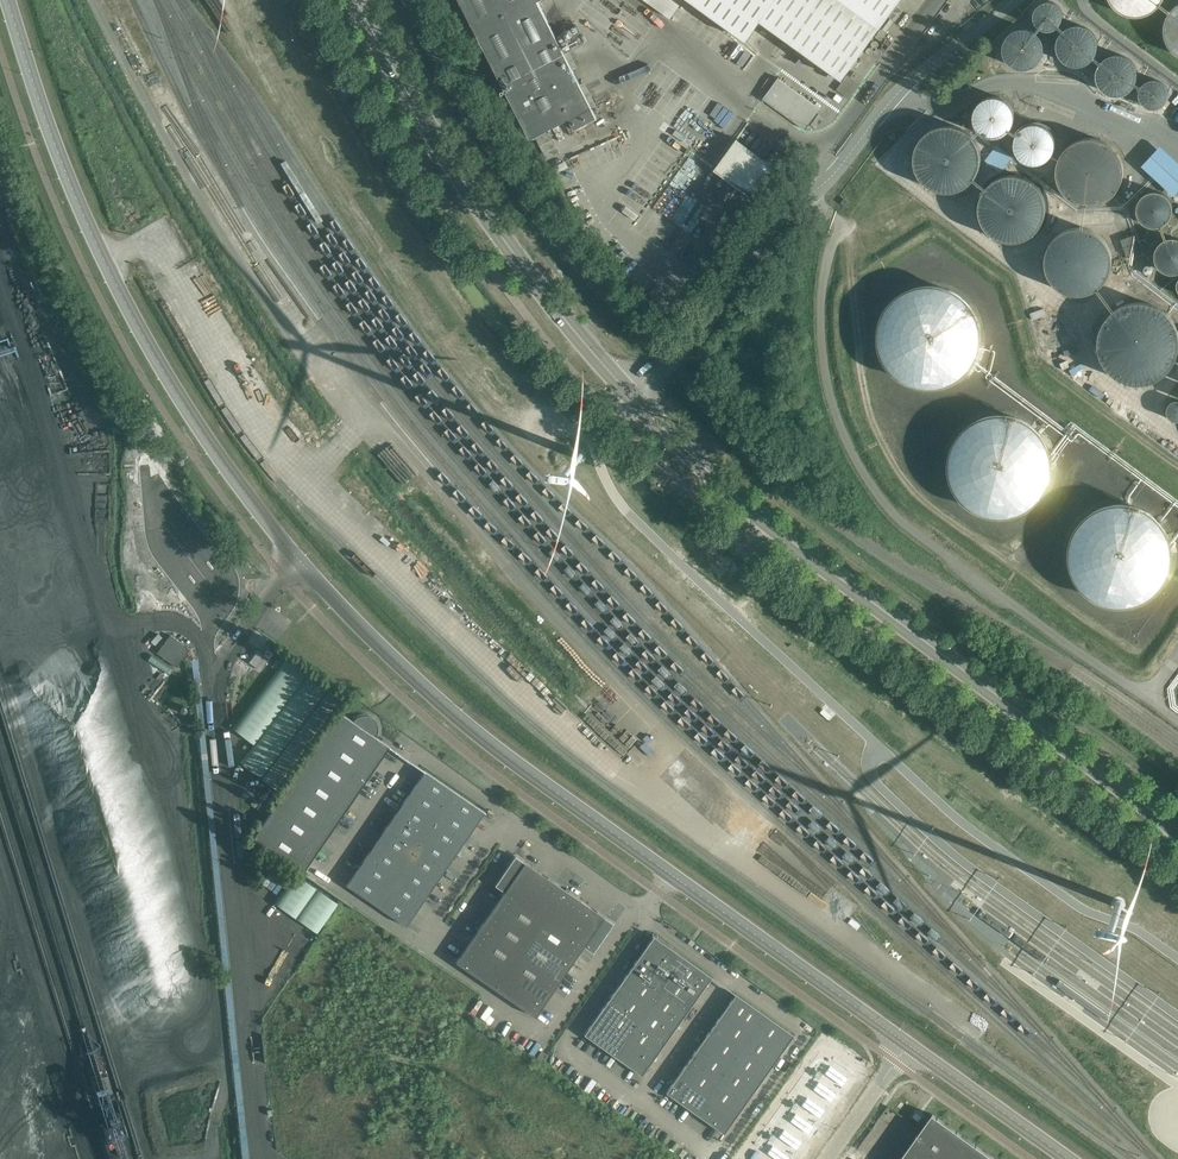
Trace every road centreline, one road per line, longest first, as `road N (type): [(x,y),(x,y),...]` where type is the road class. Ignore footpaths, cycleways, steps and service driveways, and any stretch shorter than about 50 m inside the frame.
road 1 (tertiary): [(907,1044),(474,730),(300,562)]
road 2 (secondary): [(1177,829),(754,512),(630,392)]
road 3 (tertiary): [(300,562),(214,450),(123,298),(65,174),(7,0)]
road 4 (unclassified): [(630,392),(684,342),(776,218),(818,188),(920,73),(1014,0)]
road 5 (secondary): [(630,392),(486,212),(356,0)]
road 6 (tertiary): [(1067,1158),(907,1044)]
road 7 (unclassified): [(827,1158),(907,1044)]

